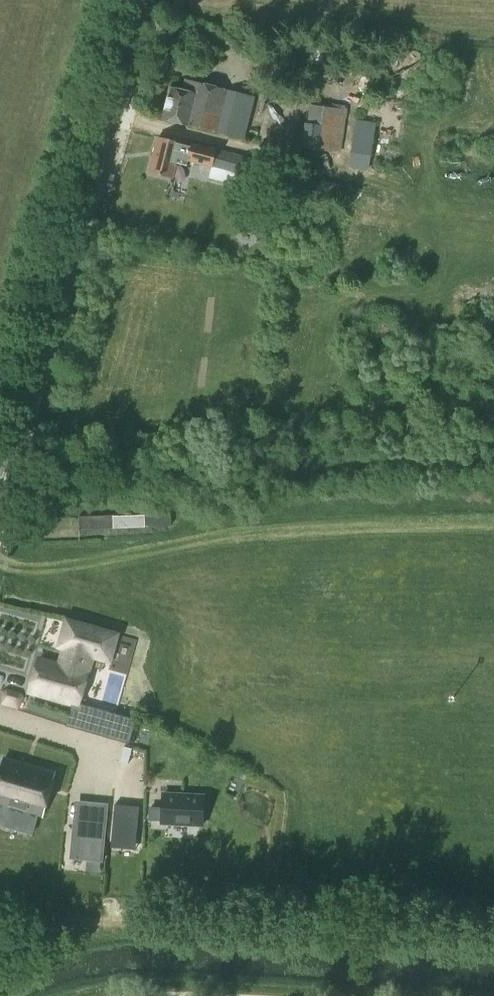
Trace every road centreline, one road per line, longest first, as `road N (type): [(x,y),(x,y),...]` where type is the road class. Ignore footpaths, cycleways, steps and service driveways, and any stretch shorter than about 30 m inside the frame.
road 1 (tertiary): [(0,516),(144,0)]
road 2 (track): [(0,921),(493,941)]

